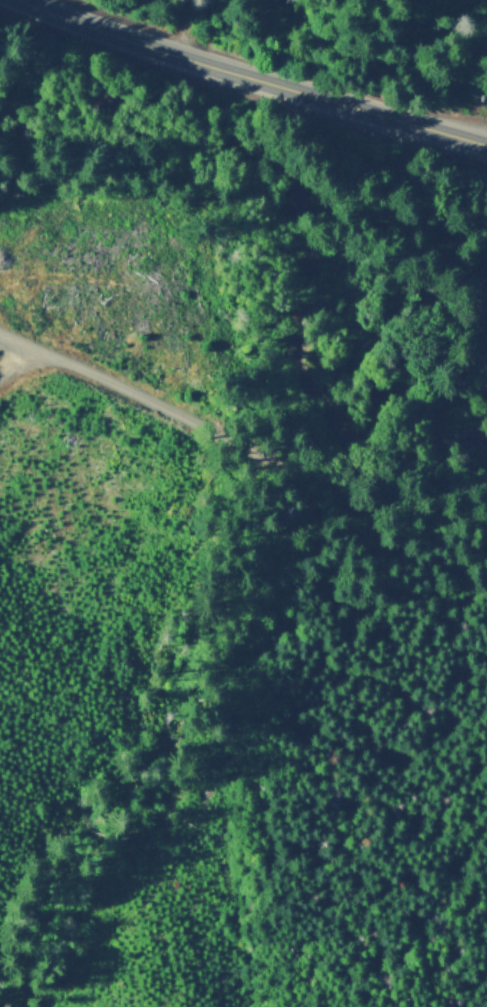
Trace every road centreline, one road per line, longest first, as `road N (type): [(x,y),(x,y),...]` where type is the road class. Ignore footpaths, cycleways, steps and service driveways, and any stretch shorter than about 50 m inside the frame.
road 1 (track): [(0,325),(435,527),(486,518)]
road 2 (trunk): [(486,143),(26,0)]

